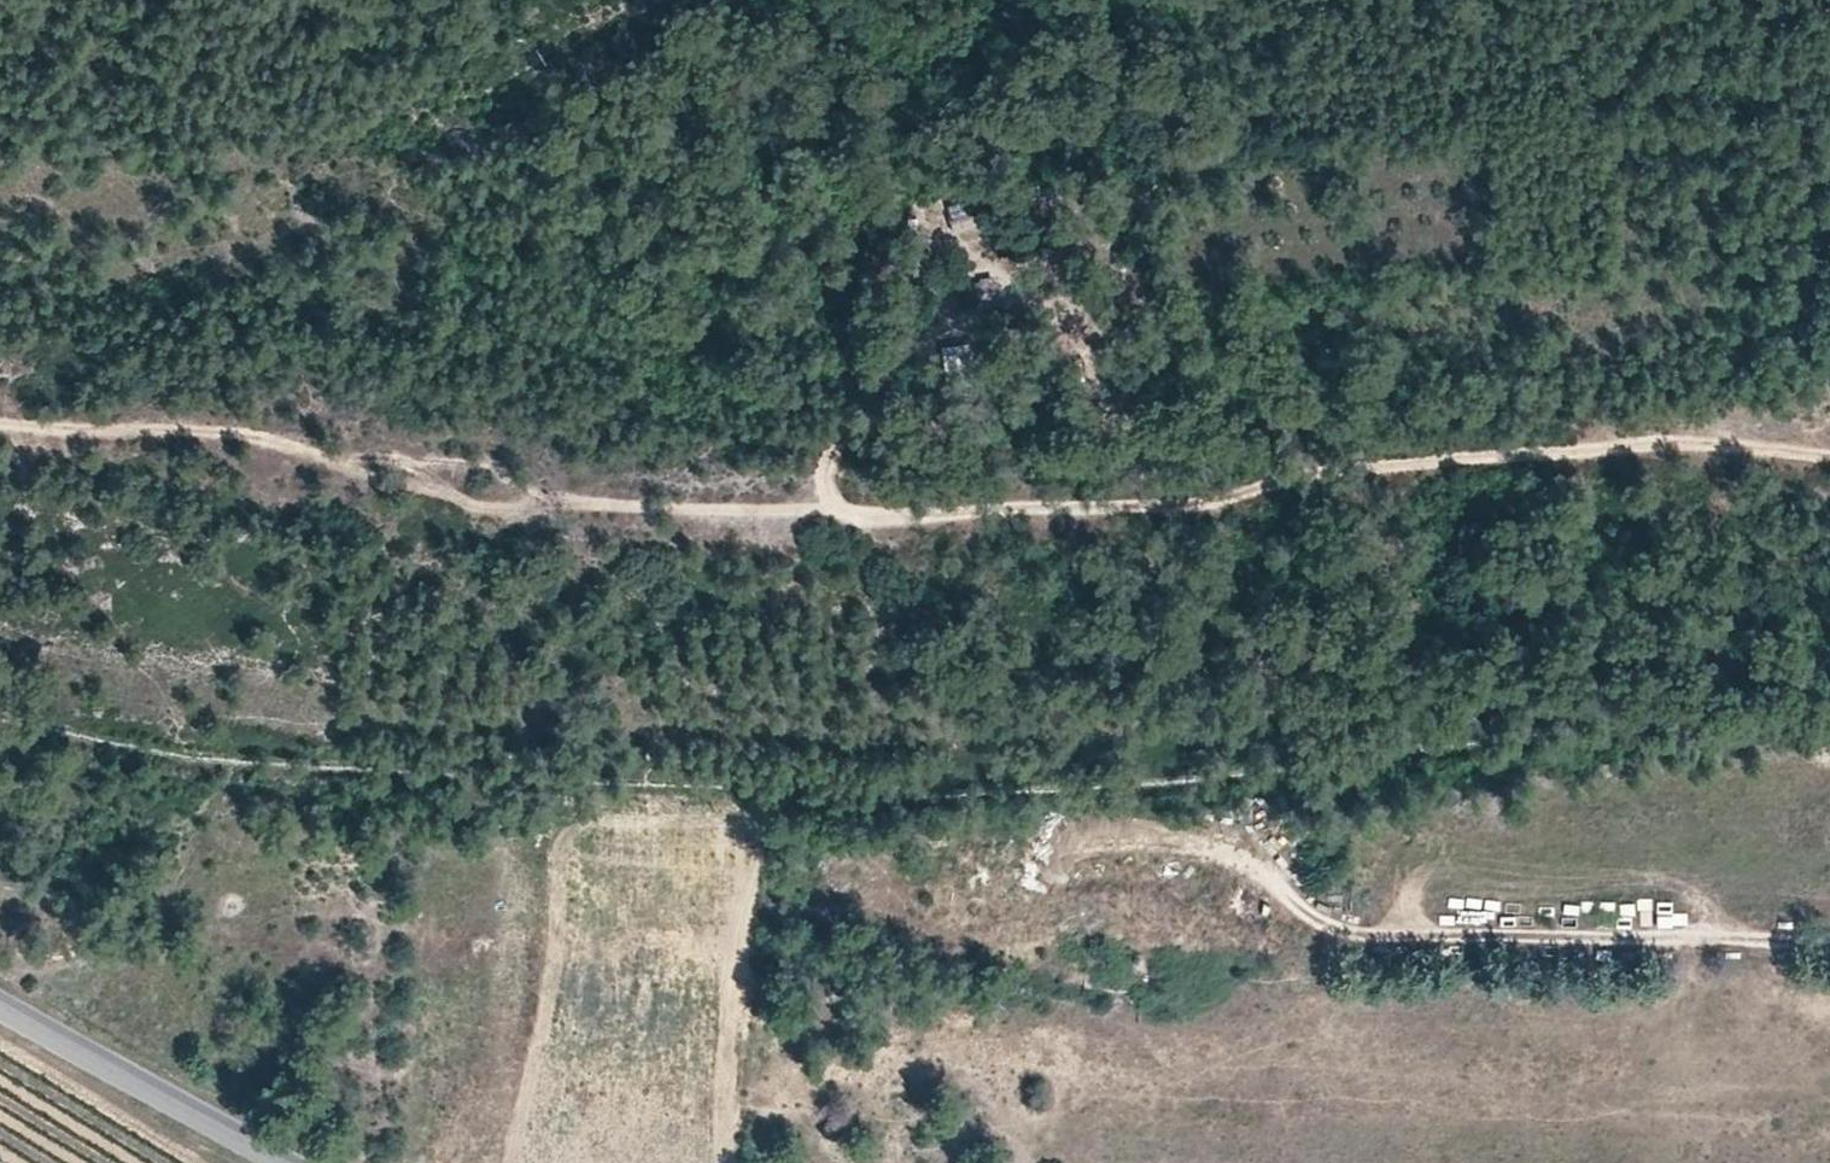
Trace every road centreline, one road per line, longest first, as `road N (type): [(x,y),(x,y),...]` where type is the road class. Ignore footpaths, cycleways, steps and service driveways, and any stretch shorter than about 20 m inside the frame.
road 1 (track): [(0,426),(195,433),(742,514),(1058,512),(1423,464),(1567,455),(1829,461)]
road 2 (tertiary): [(0,1004),(286,1162)]

